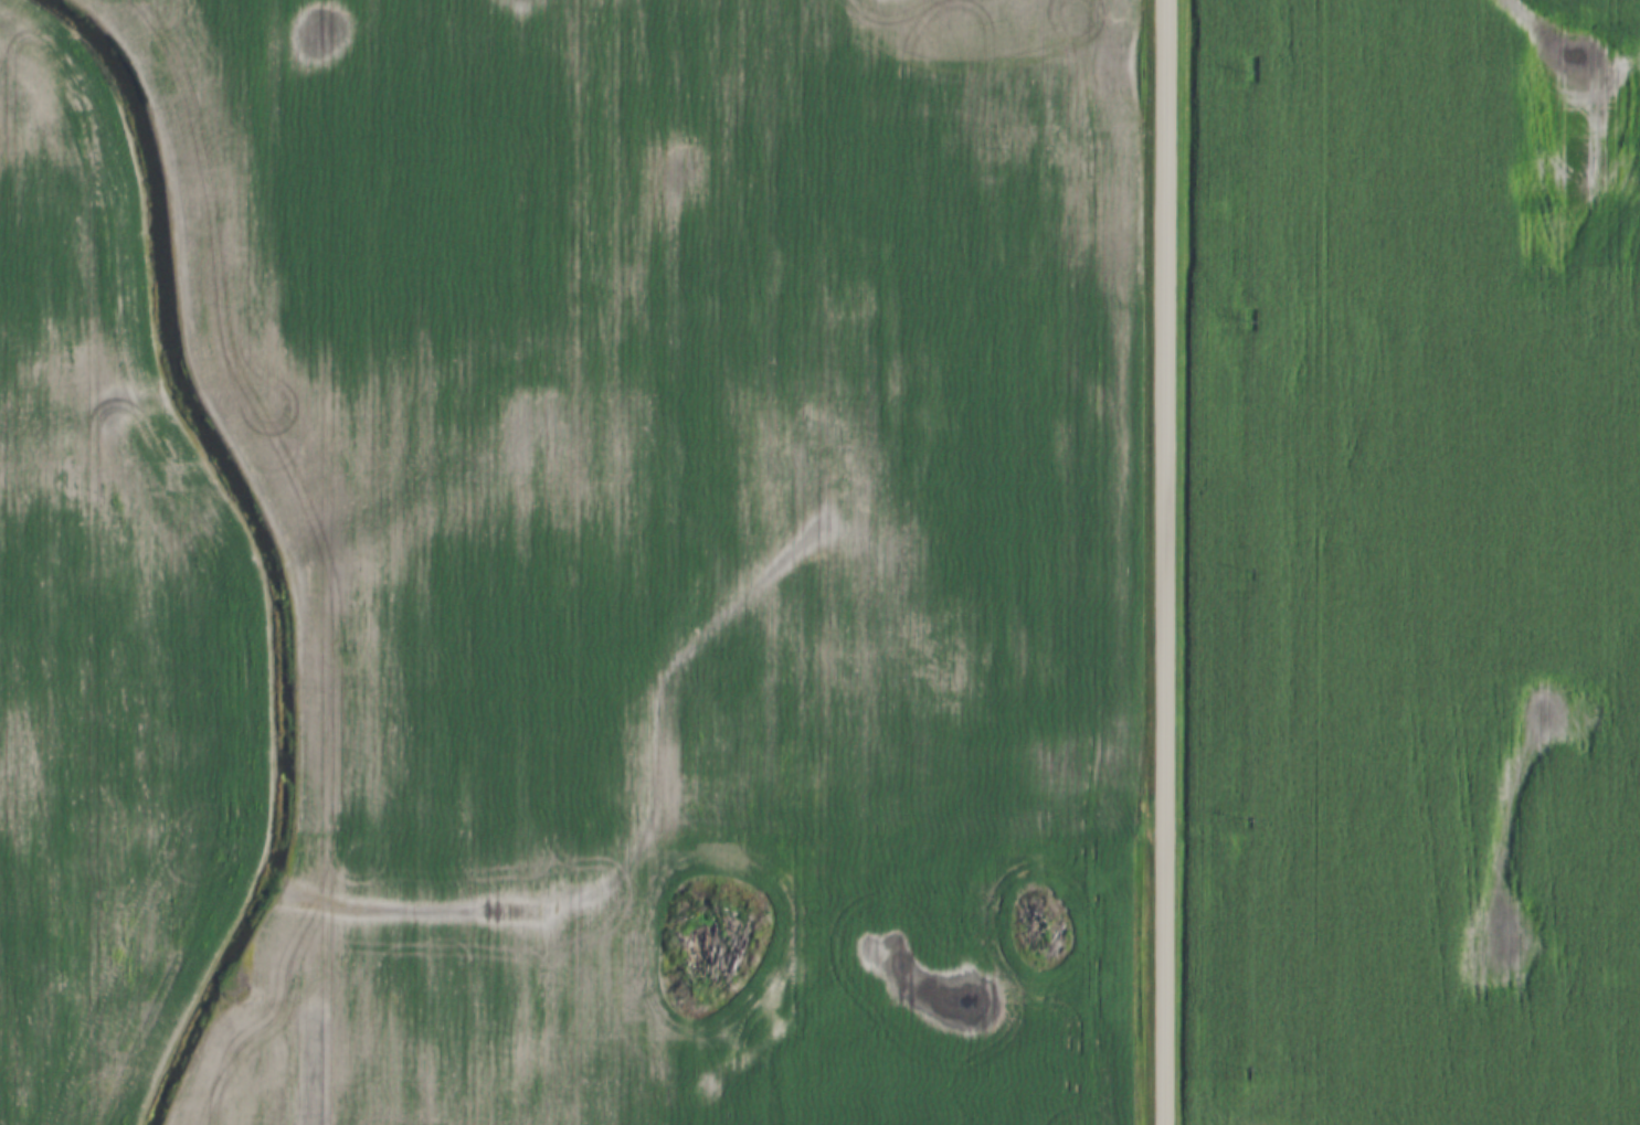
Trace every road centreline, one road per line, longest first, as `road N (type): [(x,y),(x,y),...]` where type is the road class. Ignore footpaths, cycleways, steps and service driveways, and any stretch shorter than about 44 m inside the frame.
road 1 (tertiary): [(1165,1124),(1164,0)]

